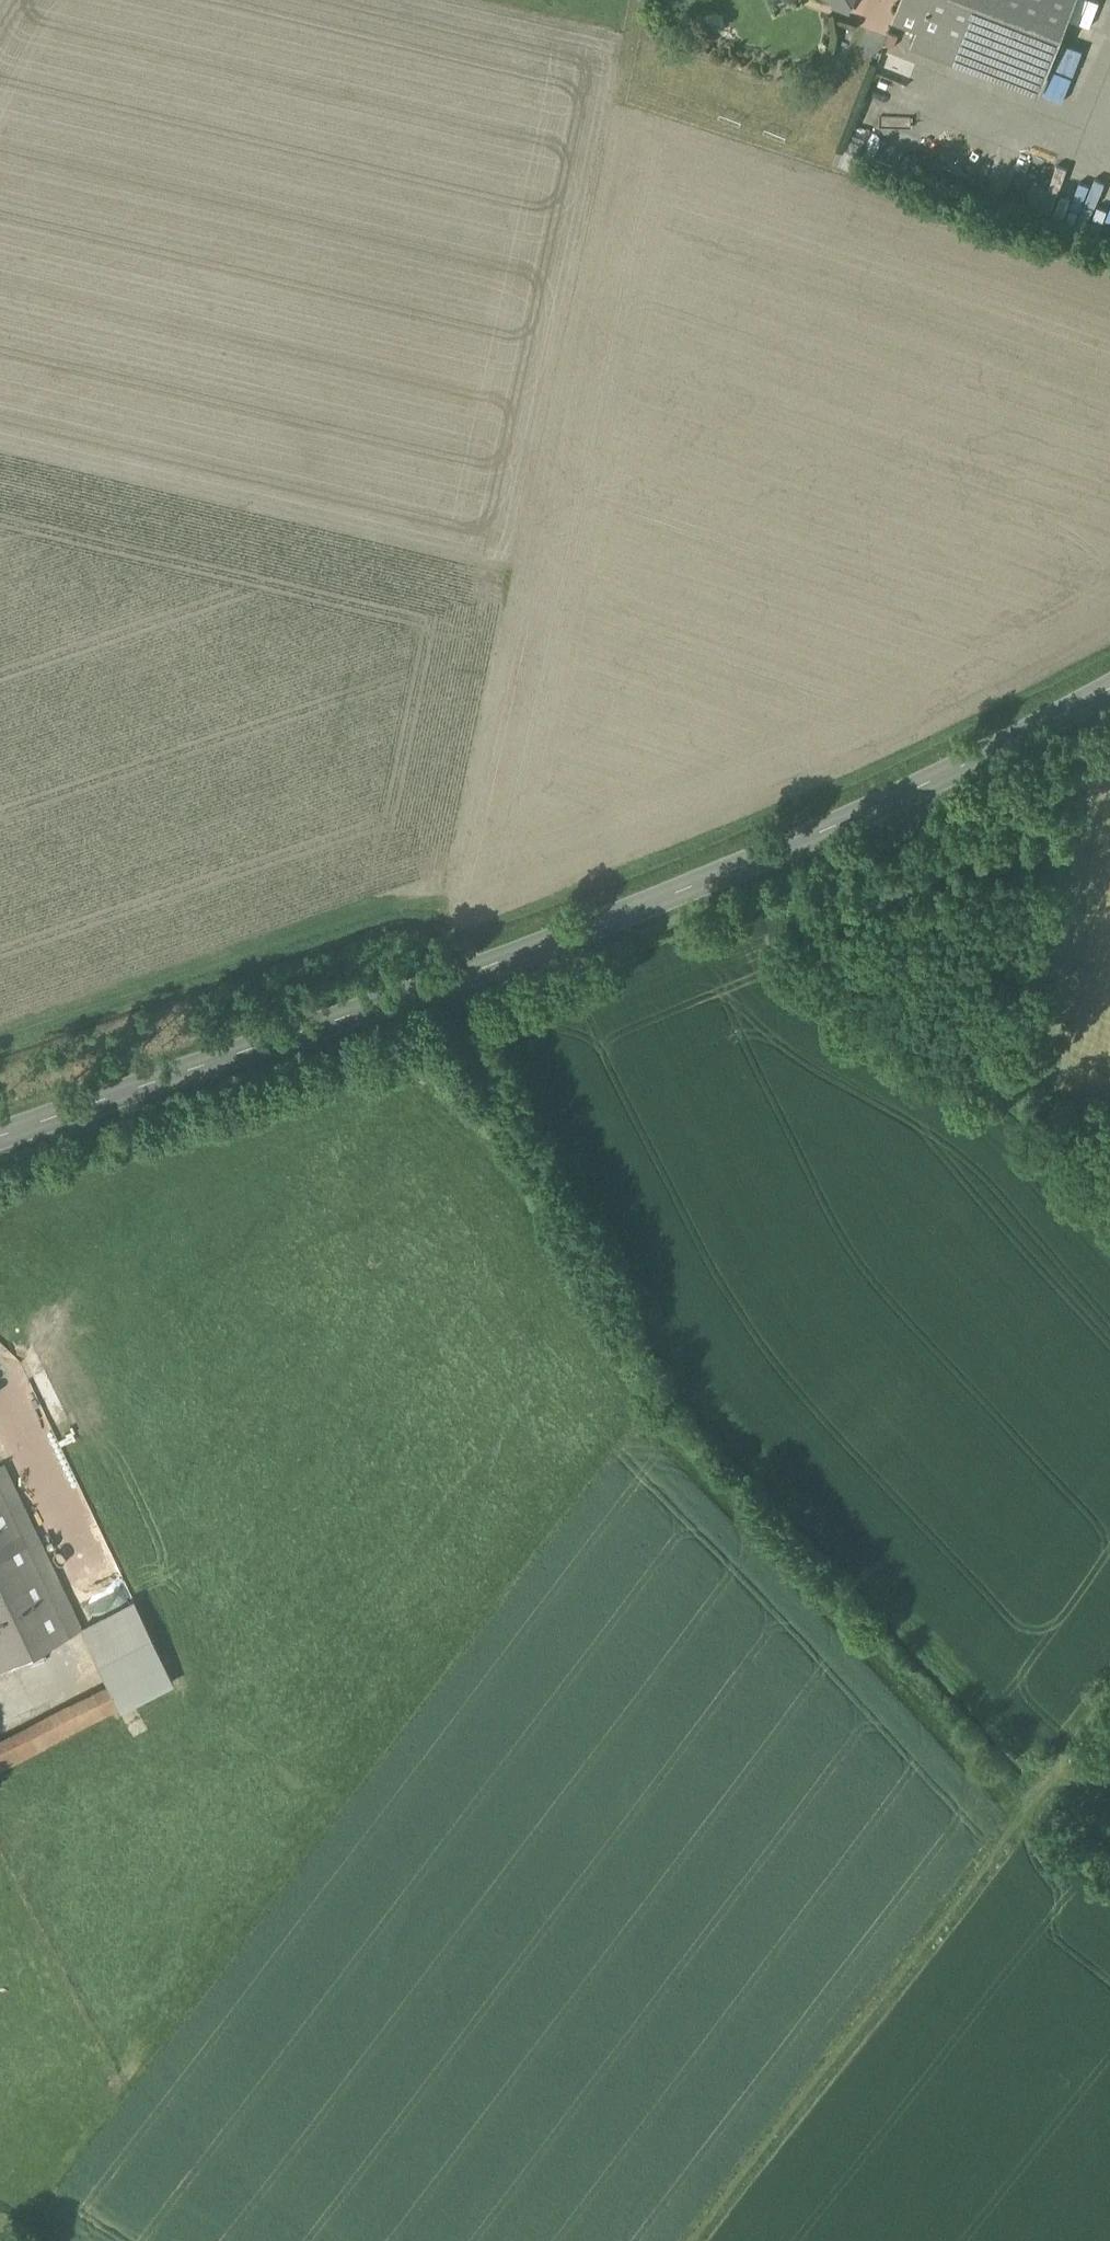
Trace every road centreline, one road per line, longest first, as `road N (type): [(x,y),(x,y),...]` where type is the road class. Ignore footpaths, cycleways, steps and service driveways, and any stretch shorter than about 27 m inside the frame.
road 1 (tertiary): [(1109,691),(727,872),(422,992),(0,1137)]

